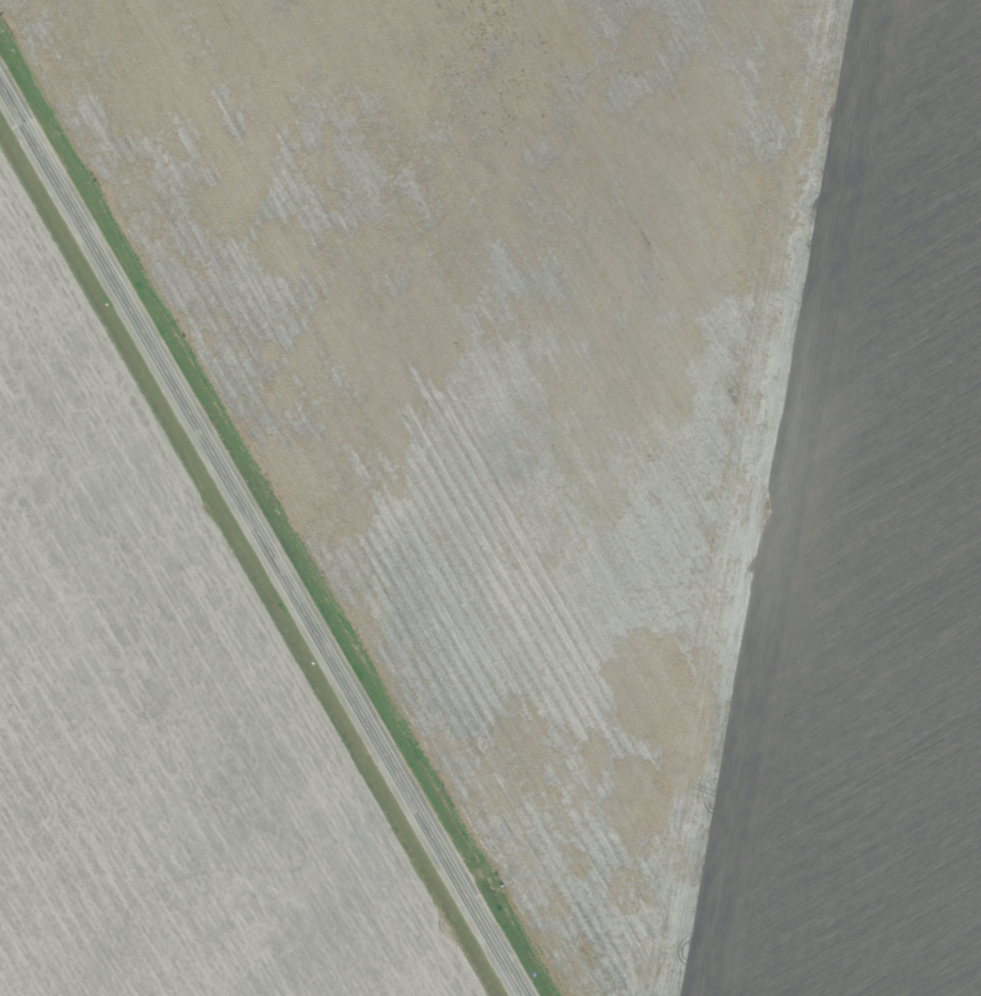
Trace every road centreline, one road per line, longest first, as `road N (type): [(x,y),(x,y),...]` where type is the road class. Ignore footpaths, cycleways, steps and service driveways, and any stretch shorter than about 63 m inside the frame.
road 1 (secondary): [(523,995),(0,84)]

